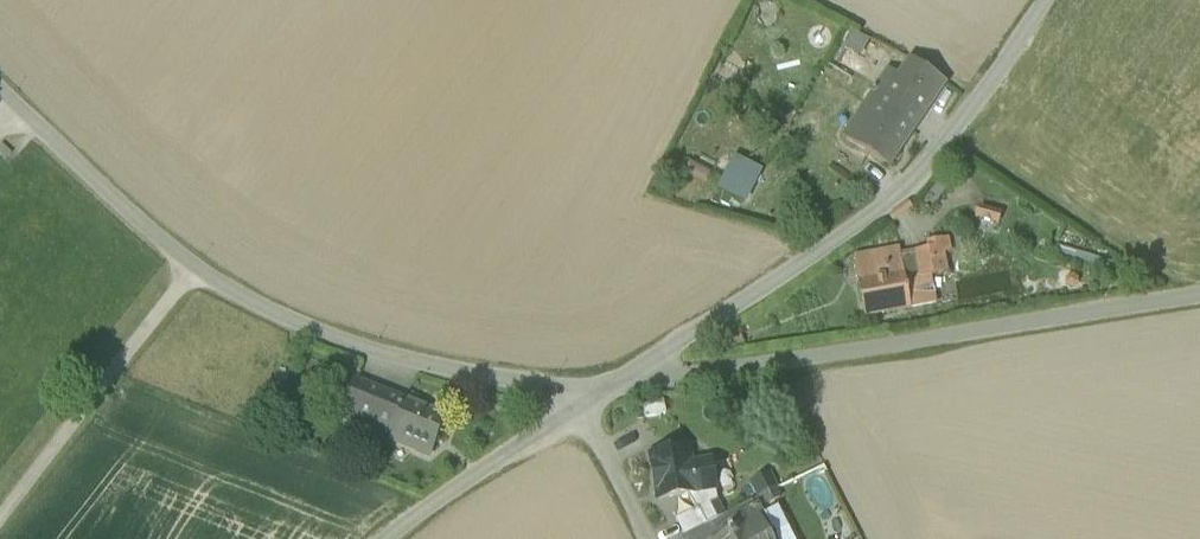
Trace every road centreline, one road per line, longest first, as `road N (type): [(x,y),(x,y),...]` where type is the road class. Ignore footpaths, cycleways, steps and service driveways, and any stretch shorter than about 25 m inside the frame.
road 1 (unclassified): [(8,103),(194,270),(363,350),(581,400)]
road 2 (unclassified): [(581,400),(1199,296)]
road 3 (unclassified): [(581,400),(917,186),(1048,0)]
road 4 (unclassified): [(388,538),(581,400)]
road 5 (residential): [(581,400),(652,538)]

